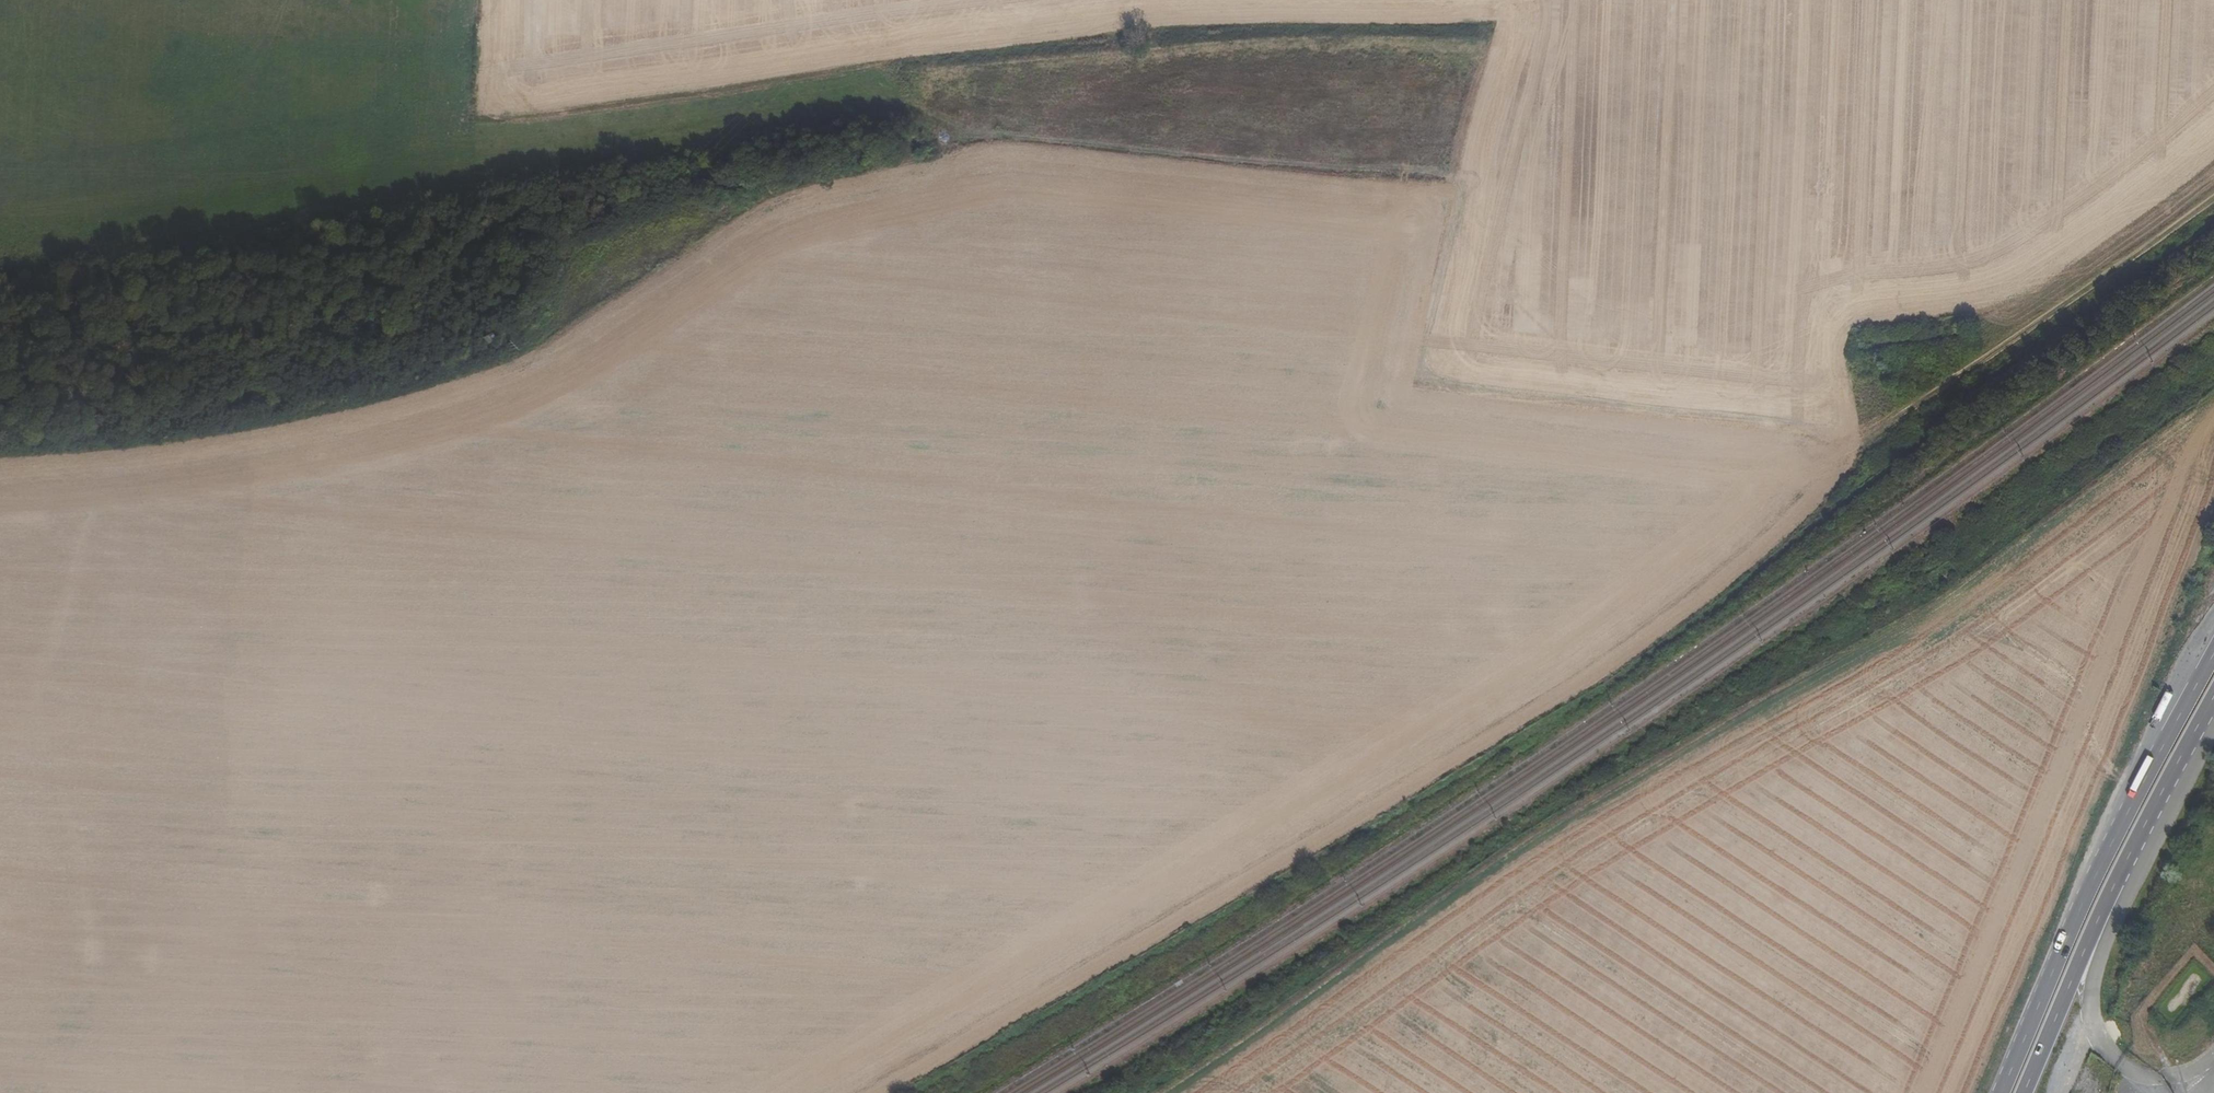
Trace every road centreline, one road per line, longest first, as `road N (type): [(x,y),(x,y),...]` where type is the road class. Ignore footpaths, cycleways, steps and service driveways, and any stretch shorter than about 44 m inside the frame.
road 1 (primary): [(2213,651),(2112,842),(2003,1092)]
road 2 (track): [(2213,199),(1871,438)]
road 3 (primary): [(2024,1092),(2120,874)]
road 4 (primary): [(2125,1062),(2096,1027),(2094,995),(2124,907),(2120,874)]
road 5 (primary): [(2120,874),(2213,700)]

